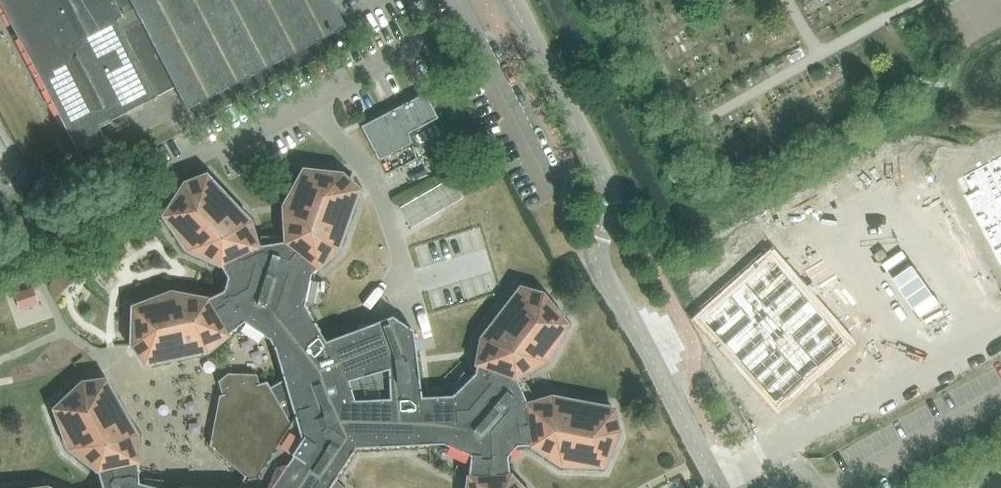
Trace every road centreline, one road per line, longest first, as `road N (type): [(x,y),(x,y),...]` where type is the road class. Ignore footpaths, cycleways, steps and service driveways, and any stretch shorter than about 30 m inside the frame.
road 1 (residential): [(719,487),(599,271),(609,195),(510,0)]

